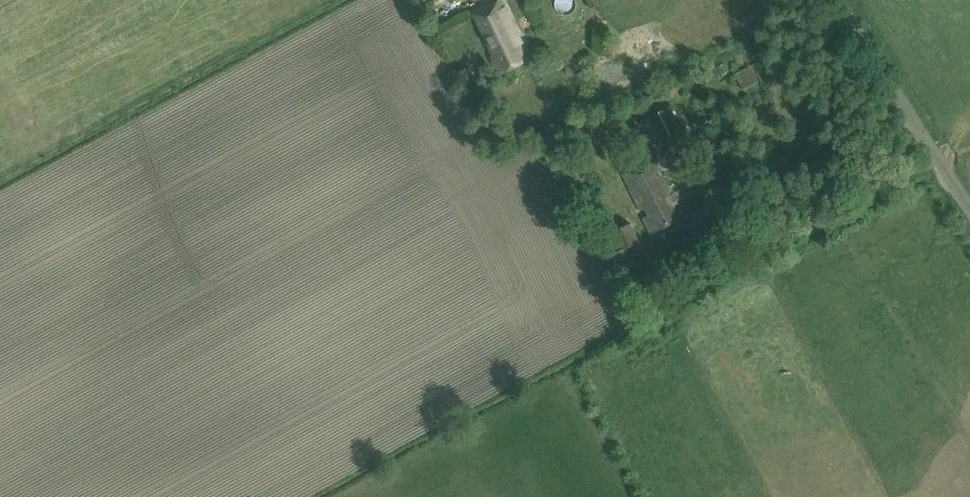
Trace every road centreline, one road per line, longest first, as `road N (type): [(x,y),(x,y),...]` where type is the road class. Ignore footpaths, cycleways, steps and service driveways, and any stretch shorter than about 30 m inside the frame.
road 1 (unclassified): [(969,207),(837,0)]

